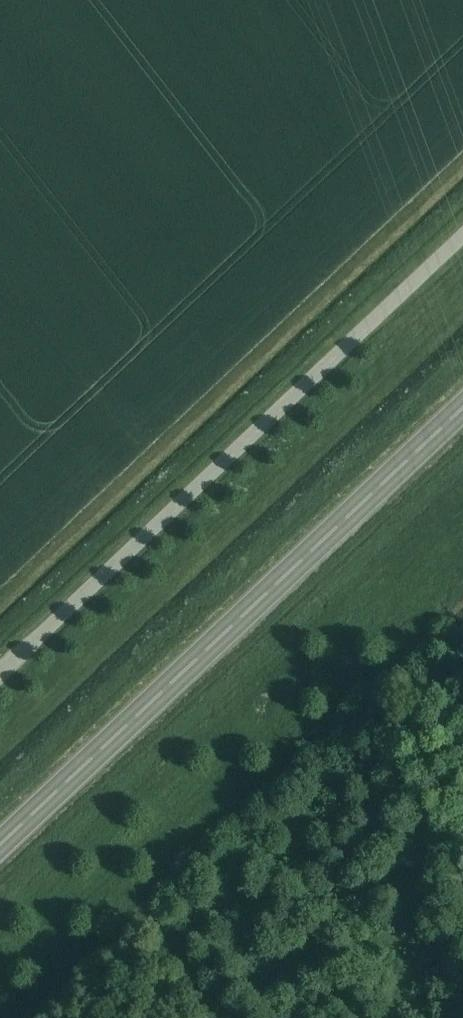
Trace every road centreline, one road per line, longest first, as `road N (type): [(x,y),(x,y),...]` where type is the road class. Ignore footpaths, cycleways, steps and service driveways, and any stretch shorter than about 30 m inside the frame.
road 1 (unclassified): [(0,671),(462,233)]
road 2 (trunk): [(0,839),(462,405)]

